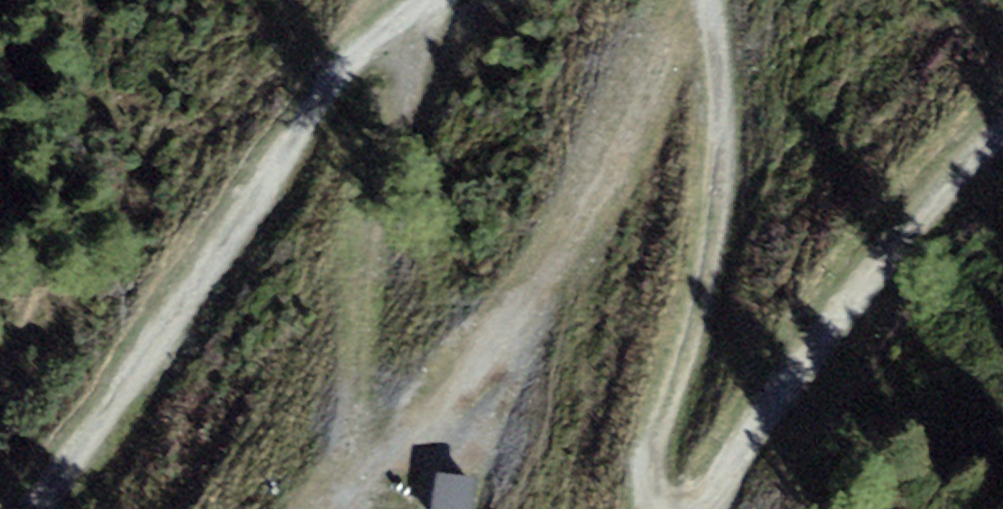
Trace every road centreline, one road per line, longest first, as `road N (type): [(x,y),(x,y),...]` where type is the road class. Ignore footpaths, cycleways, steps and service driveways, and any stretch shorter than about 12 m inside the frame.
road 1 (track): [(408,16),(330,80),(264,190),(37,508)]
road 2 (track): [(653,508),(646,486),(709,258),(723,115),(712,0)]
road 3 (track): [(337,508),(374,267),(425,65),(408,16)]
road 4 (track): [(1002,143),(908,228),(765,413),(705,508)]

